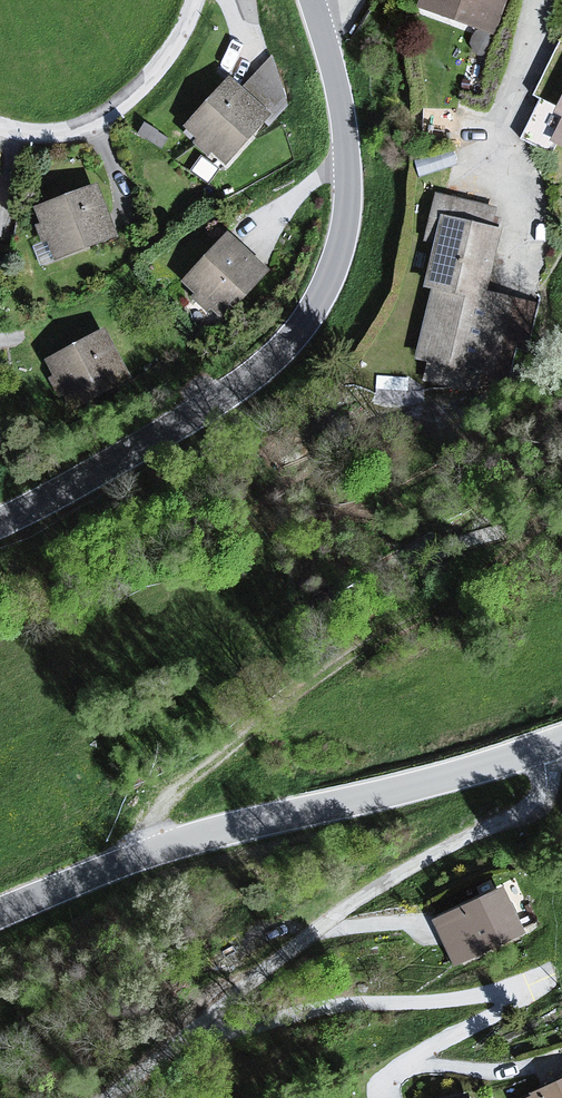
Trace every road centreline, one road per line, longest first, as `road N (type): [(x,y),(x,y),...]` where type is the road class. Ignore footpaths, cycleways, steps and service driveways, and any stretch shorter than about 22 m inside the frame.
road 1 (tertiary): [(0,522),(264,368),(328,284),(343,241),(349,162),(342,94),(312,0)]
road 2 (tertiary): [(561,741),(444,779),(222,829),(0,914)]
road 3 (track): [(152,852),(152,821),(174,787),(341,653),(561,507)]
road 4 (residential): [(0,124),(78,130),(148,84),(198,0)]

